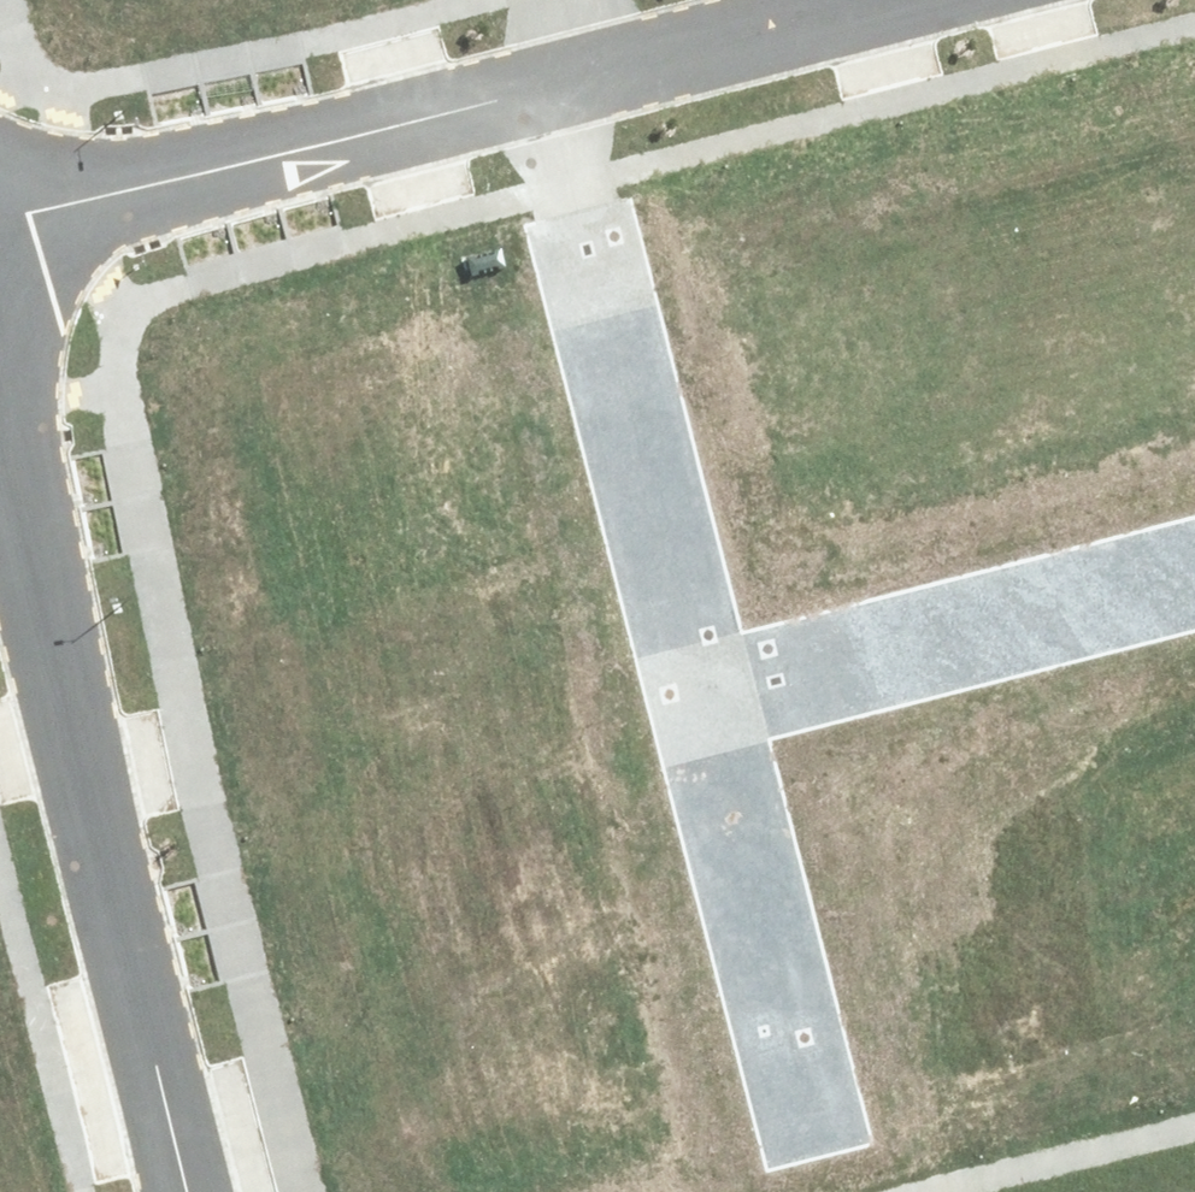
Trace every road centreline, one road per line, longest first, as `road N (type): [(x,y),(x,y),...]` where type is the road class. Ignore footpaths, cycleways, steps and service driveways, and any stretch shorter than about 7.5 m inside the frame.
road 1 (residential): [(537,84),(696,704)]
road 2 (residential): [(537,84),(0,224)]
road 3 (residential): [(696,704),(1194,577)]
road 4 (residential): [(118,892),(0,418)]
road 5 (residential): [(696,704),(815,1147)]
road 6 (residential): [(861,0),(537,84)]
road 7 (residential): [(188,1191),(118,892)]
road 8 (residential): [(0,920),(118,892)]

